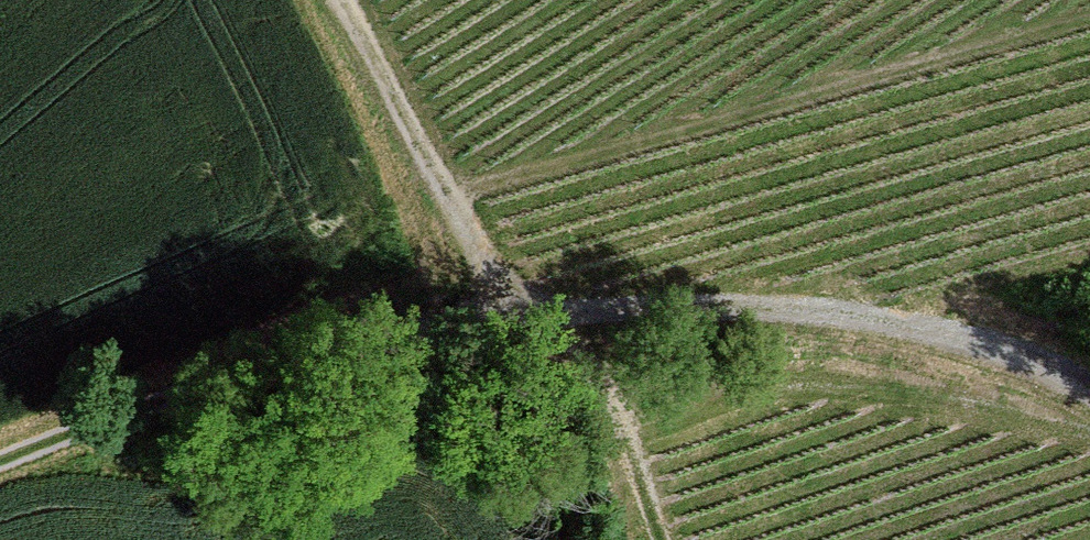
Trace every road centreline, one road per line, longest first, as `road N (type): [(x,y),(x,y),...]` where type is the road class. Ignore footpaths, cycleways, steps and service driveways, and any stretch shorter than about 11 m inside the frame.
road 1 (track): [(568,312),(787,302),(890,315),(1089,392)]
road 2 (track): [(0,461),(184,391),(357,340),(501,313)]
road 3 (track): [(335,0),(501,313)]
road 4 (track): [(568,312),(660,539)]

